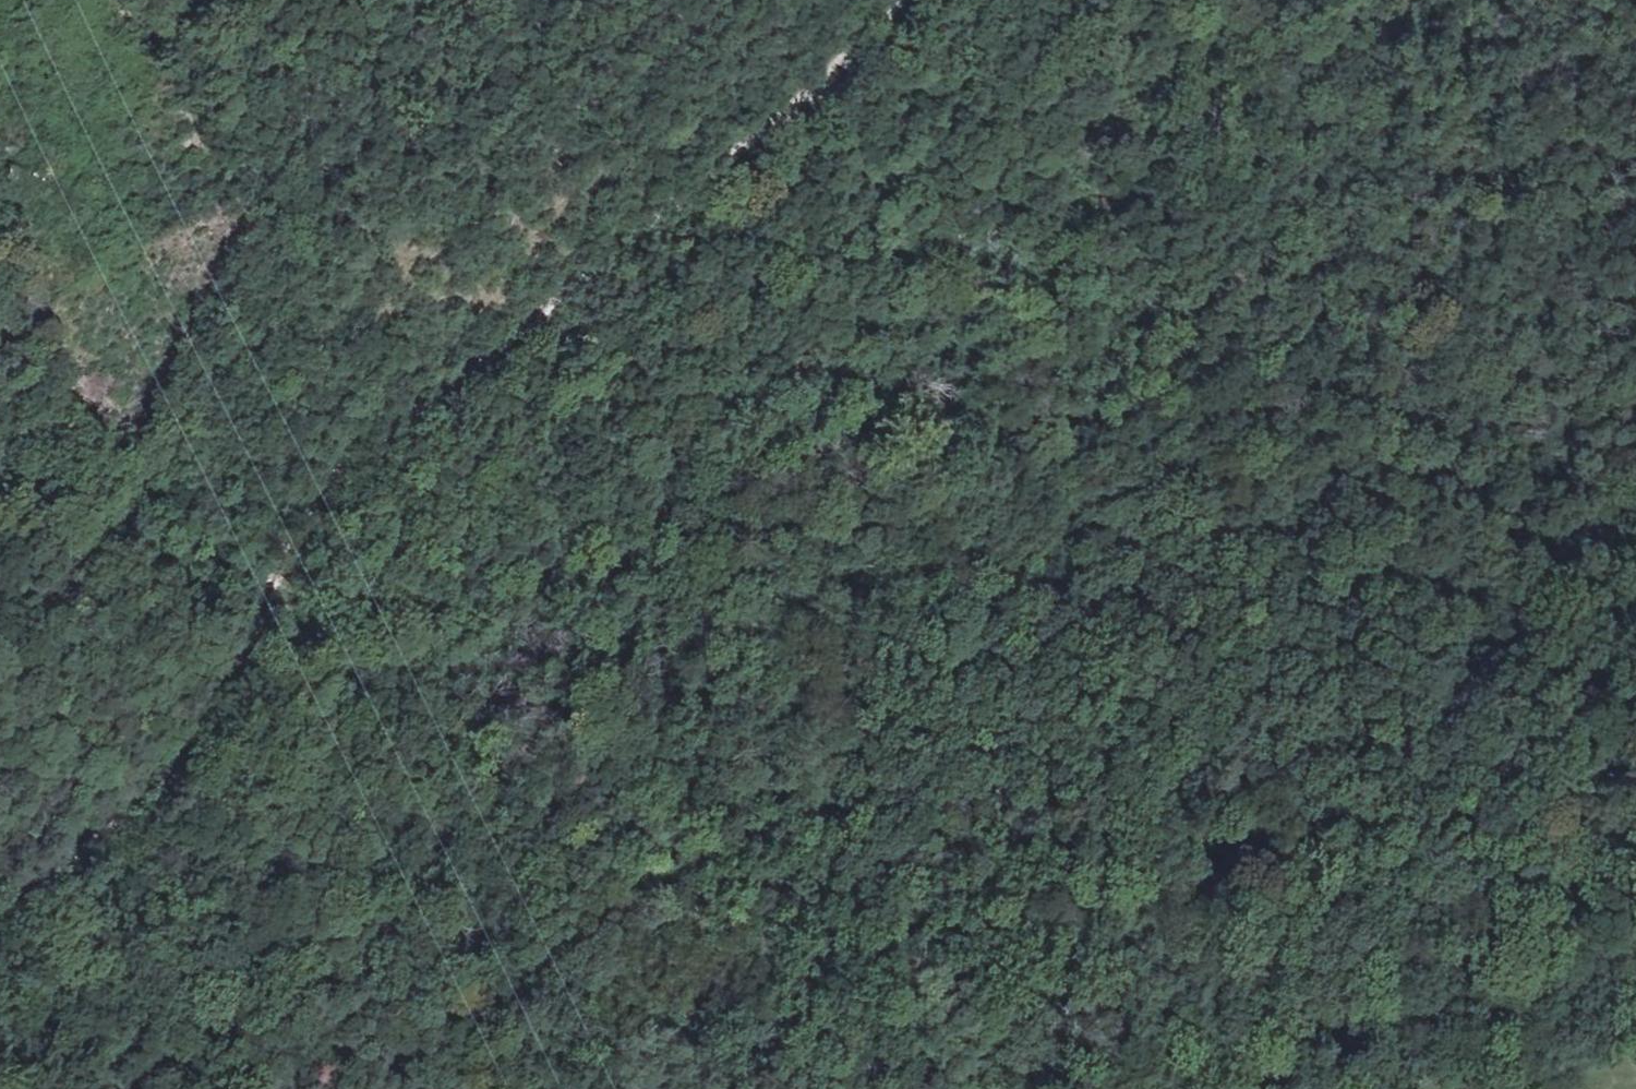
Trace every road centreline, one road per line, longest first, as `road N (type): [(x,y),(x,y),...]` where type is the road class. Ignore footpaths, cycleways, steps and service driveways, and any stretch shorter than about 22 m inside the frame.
road 1 (track): [(0,945),(156,808),(225,700),(268,580),(305,516),(358,454),(690,197),(843,63),(900,0)]
road 2 (track): [(156,808),(261,738),(281,744),(298,776)]

